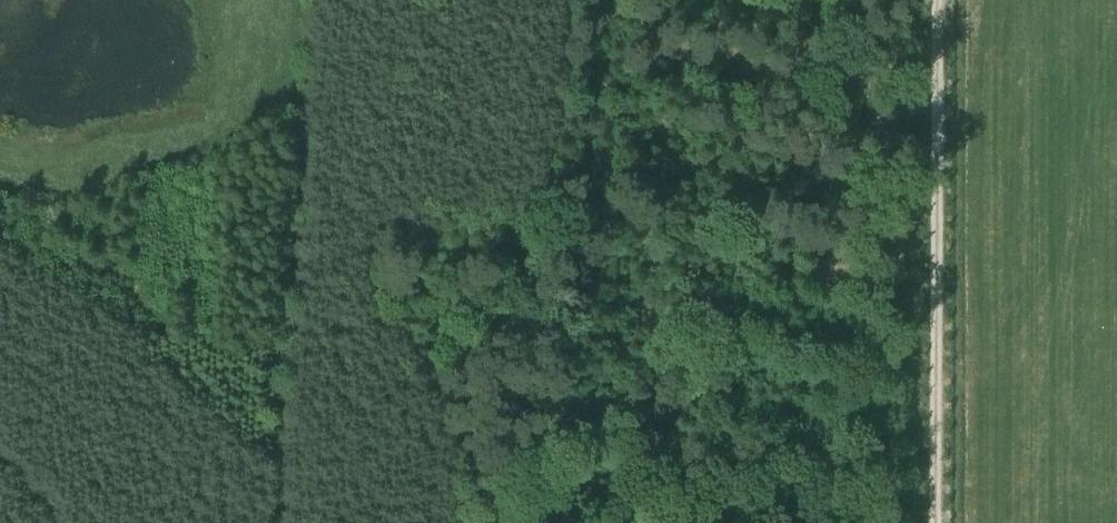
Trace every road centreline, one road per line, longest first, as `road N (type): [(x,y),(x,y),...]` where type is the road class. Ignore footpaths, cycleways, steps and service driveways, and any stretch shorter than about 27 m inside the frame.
road 1 (track): [(938,522),(943,0)]

